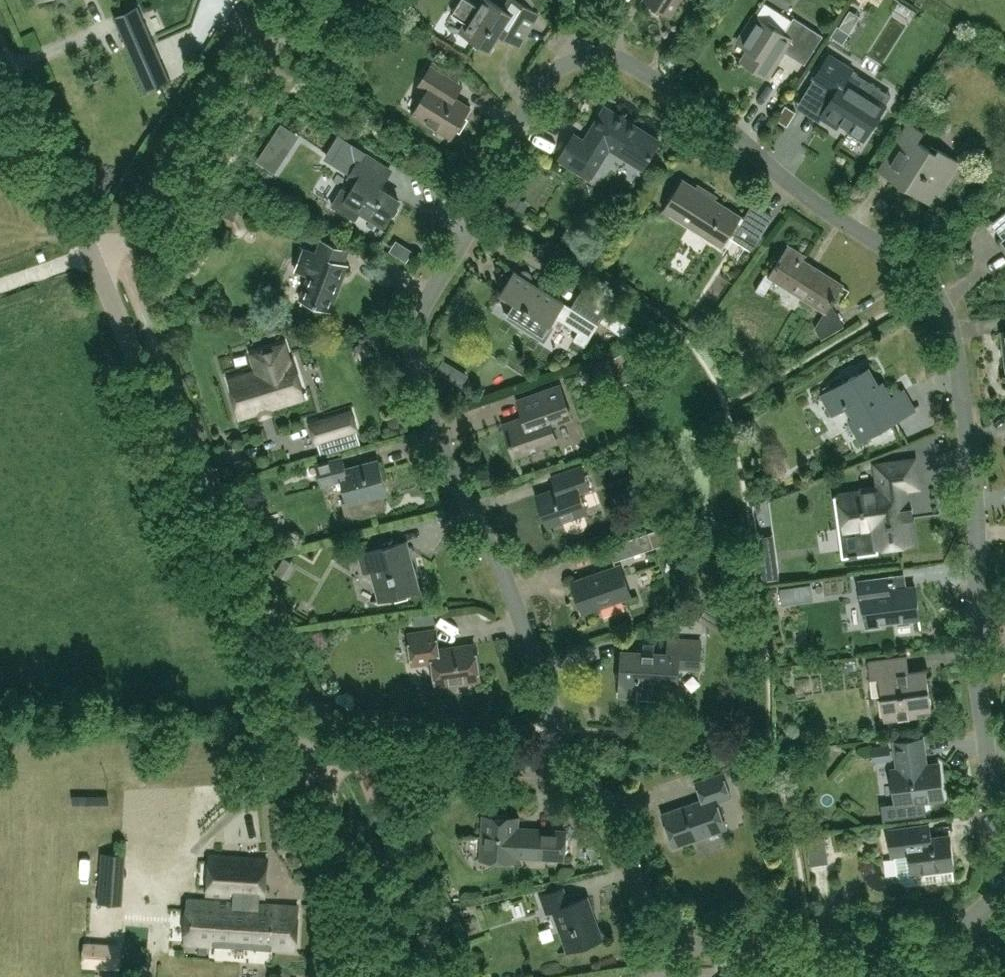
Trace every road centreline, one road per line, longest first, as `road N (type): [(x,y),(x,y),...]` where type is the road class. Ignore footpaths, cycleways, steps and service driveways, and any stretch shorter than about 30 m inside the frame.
road 1 (unclassified): [(550,768),(552,714),(531,637),(428,410),(412,342),(419,313),(535,88),(552,70),(594,54),(635,65),(903,257),(931,284),(952,328),(977,513),(975,642),(1002,873),(988,903),(958,921),(819,944)]
road 2 (tertiary): [(312,771),(90,253)]
road 3 (unclassified): [(550,768),(576,775),(600,797),(646,911),(673,938),(697,945),(819,944)]
road 4 (tertiary): [(90,253),(166,214),(298,0)]
road 5 (unclassified): [(312,771),(356,759),(550,768)]
road 6 (unclassified): [(90,253),(0,47)]
road 7 (tertiary): [(369,976),(357,902),(312,771)]

